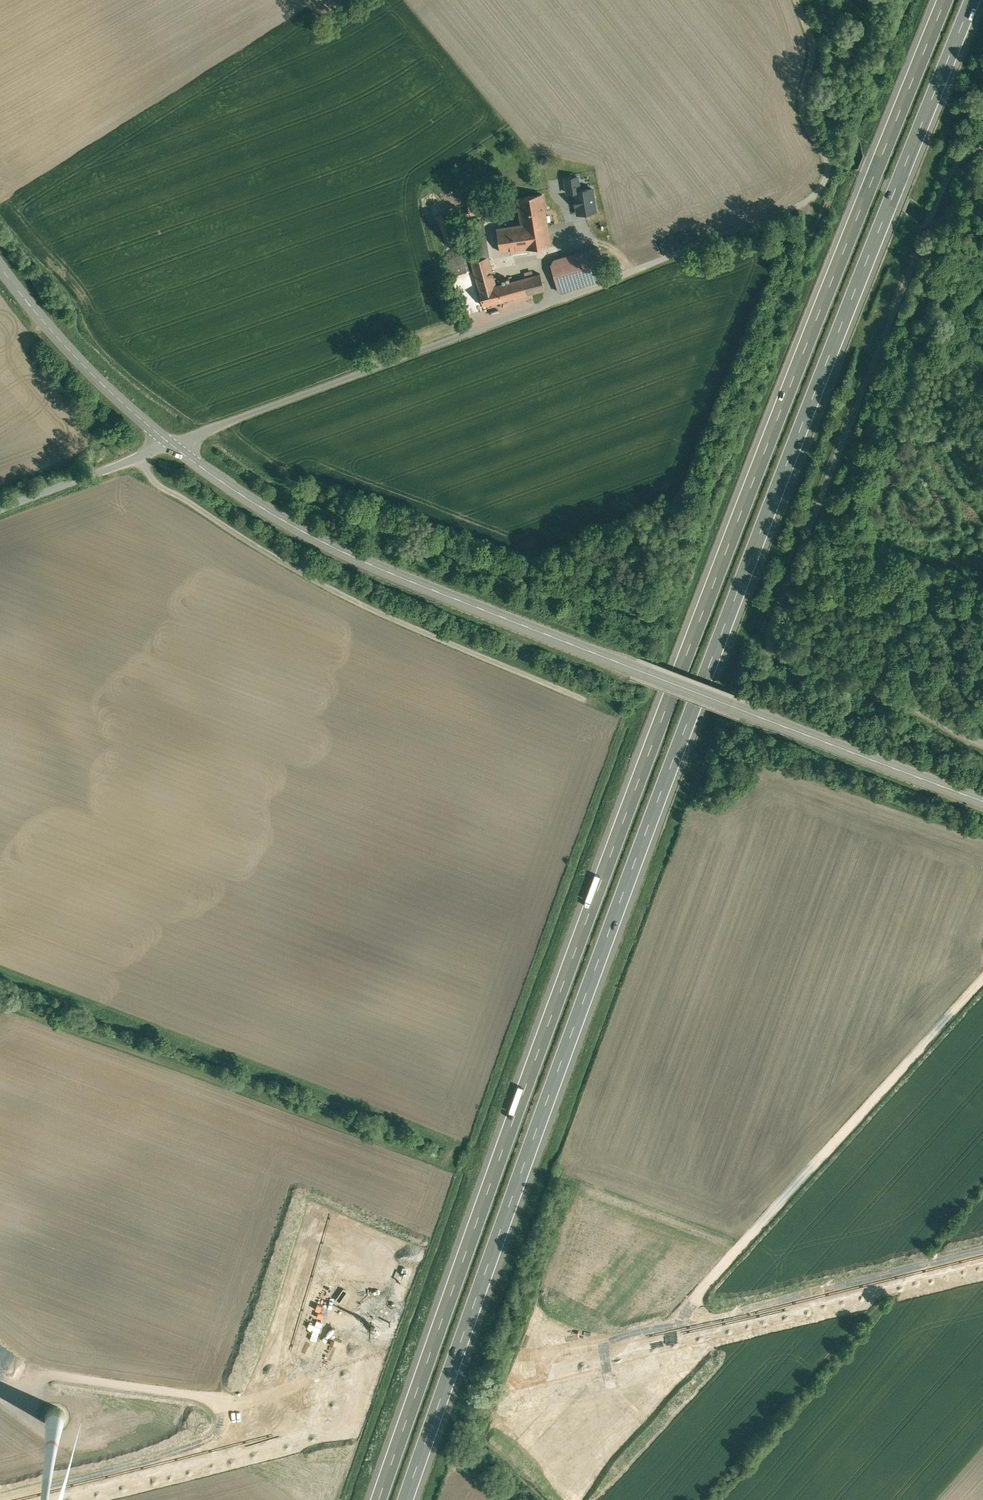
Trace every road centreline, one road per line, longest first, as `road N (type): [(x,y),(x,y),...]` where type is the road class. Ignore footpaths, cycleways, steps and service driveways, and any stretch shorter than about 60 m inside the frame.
road 1 (motorway): [(937,0),(557,980),(372,1499)]
road 2 (motorway): [(410,1499),(718,653),(975,0)]
road 3 (tertiary): [(982,797),(365,560),(293,524),(172,443)]
road 4 (track): [(982,742),(854,689),(787,678),(775,662),(778,626),(956,166),(982,143)]
road 5 (track): [(143,454),(153,480),(283,561),(389,616),(581,698)]
road 6 (tertiary): [(172,443),(95,376),(0,264)]
road 7 (unclassified): [(0,507),(172,443)]

